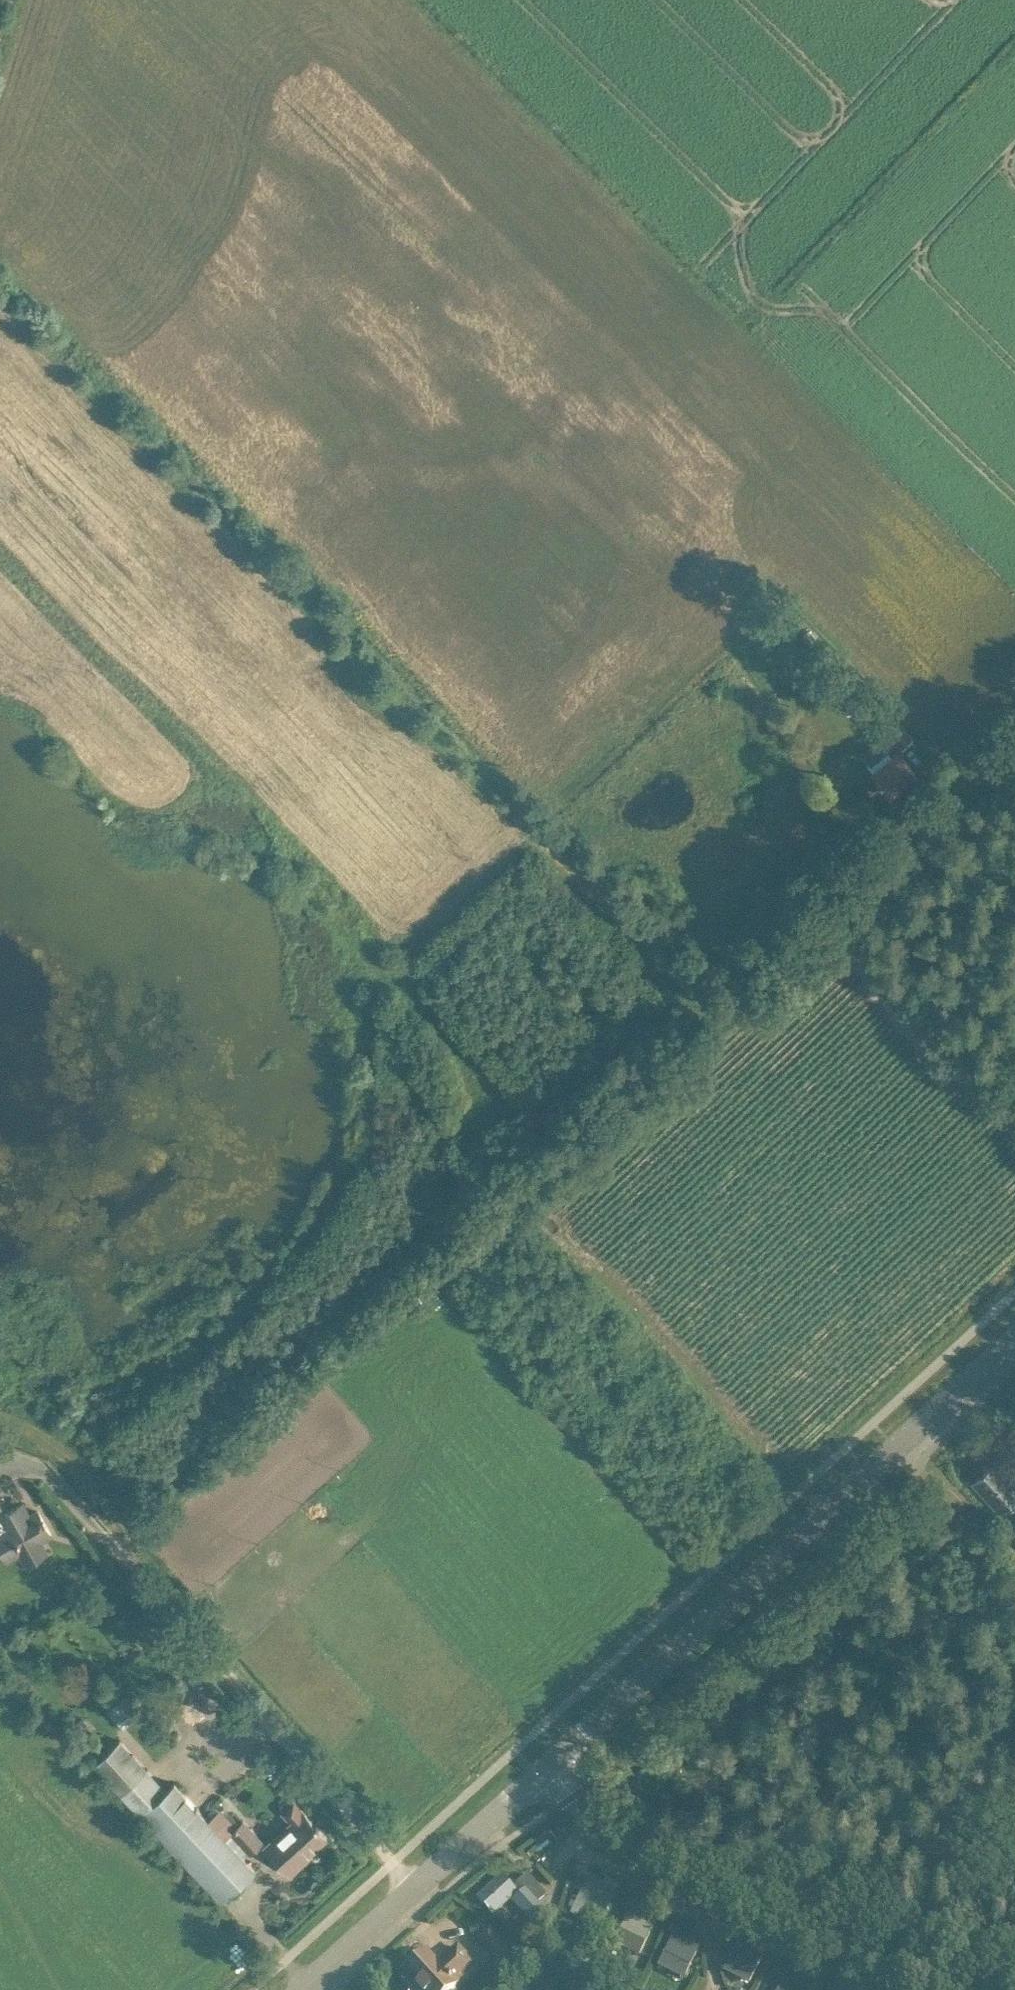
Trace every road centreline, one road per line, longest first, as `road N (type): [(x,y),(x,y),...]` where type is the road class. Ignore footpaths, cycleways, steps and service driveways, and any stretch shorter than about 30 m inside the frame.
road 1 (secondary): [(537,1776),(1014,1338)]
road 2 (track): [(414,1888),(117,1550)]
road 3 (unclassified): [(929,1989),(601,1820),(537,1776)]
road 4 (secondary): [(303,1989),(537,1776)]

